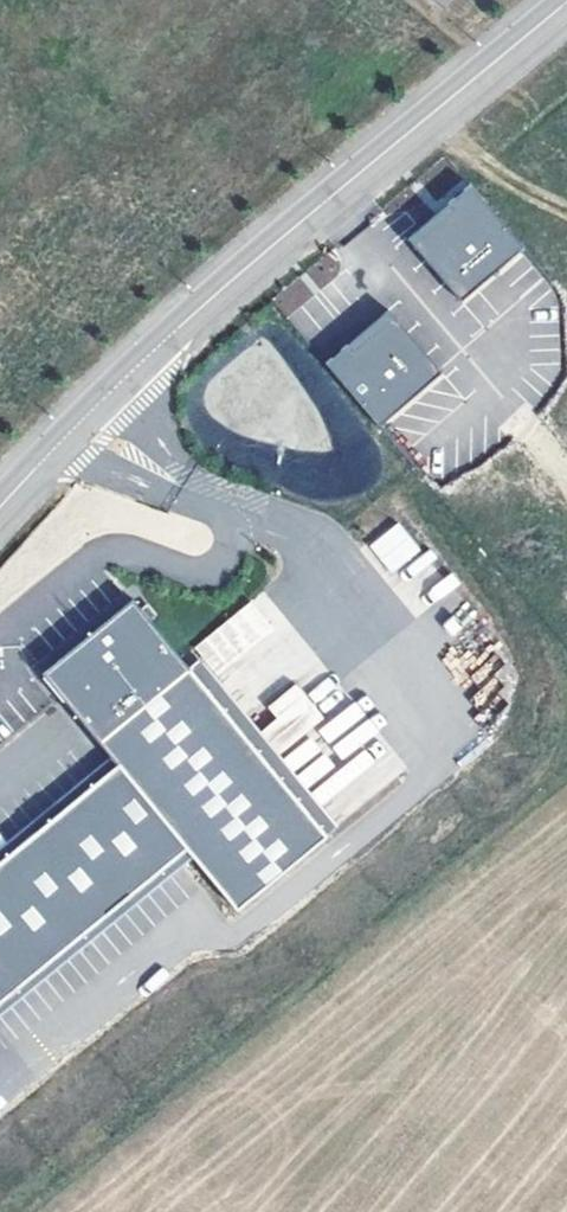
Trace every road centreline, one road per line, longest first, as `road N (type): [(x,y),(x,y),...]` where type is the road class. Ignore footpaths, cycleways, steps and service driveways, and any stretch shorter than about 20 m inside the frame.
road 1 (unclassified): [(566,3),(181,326),(0,508)]

